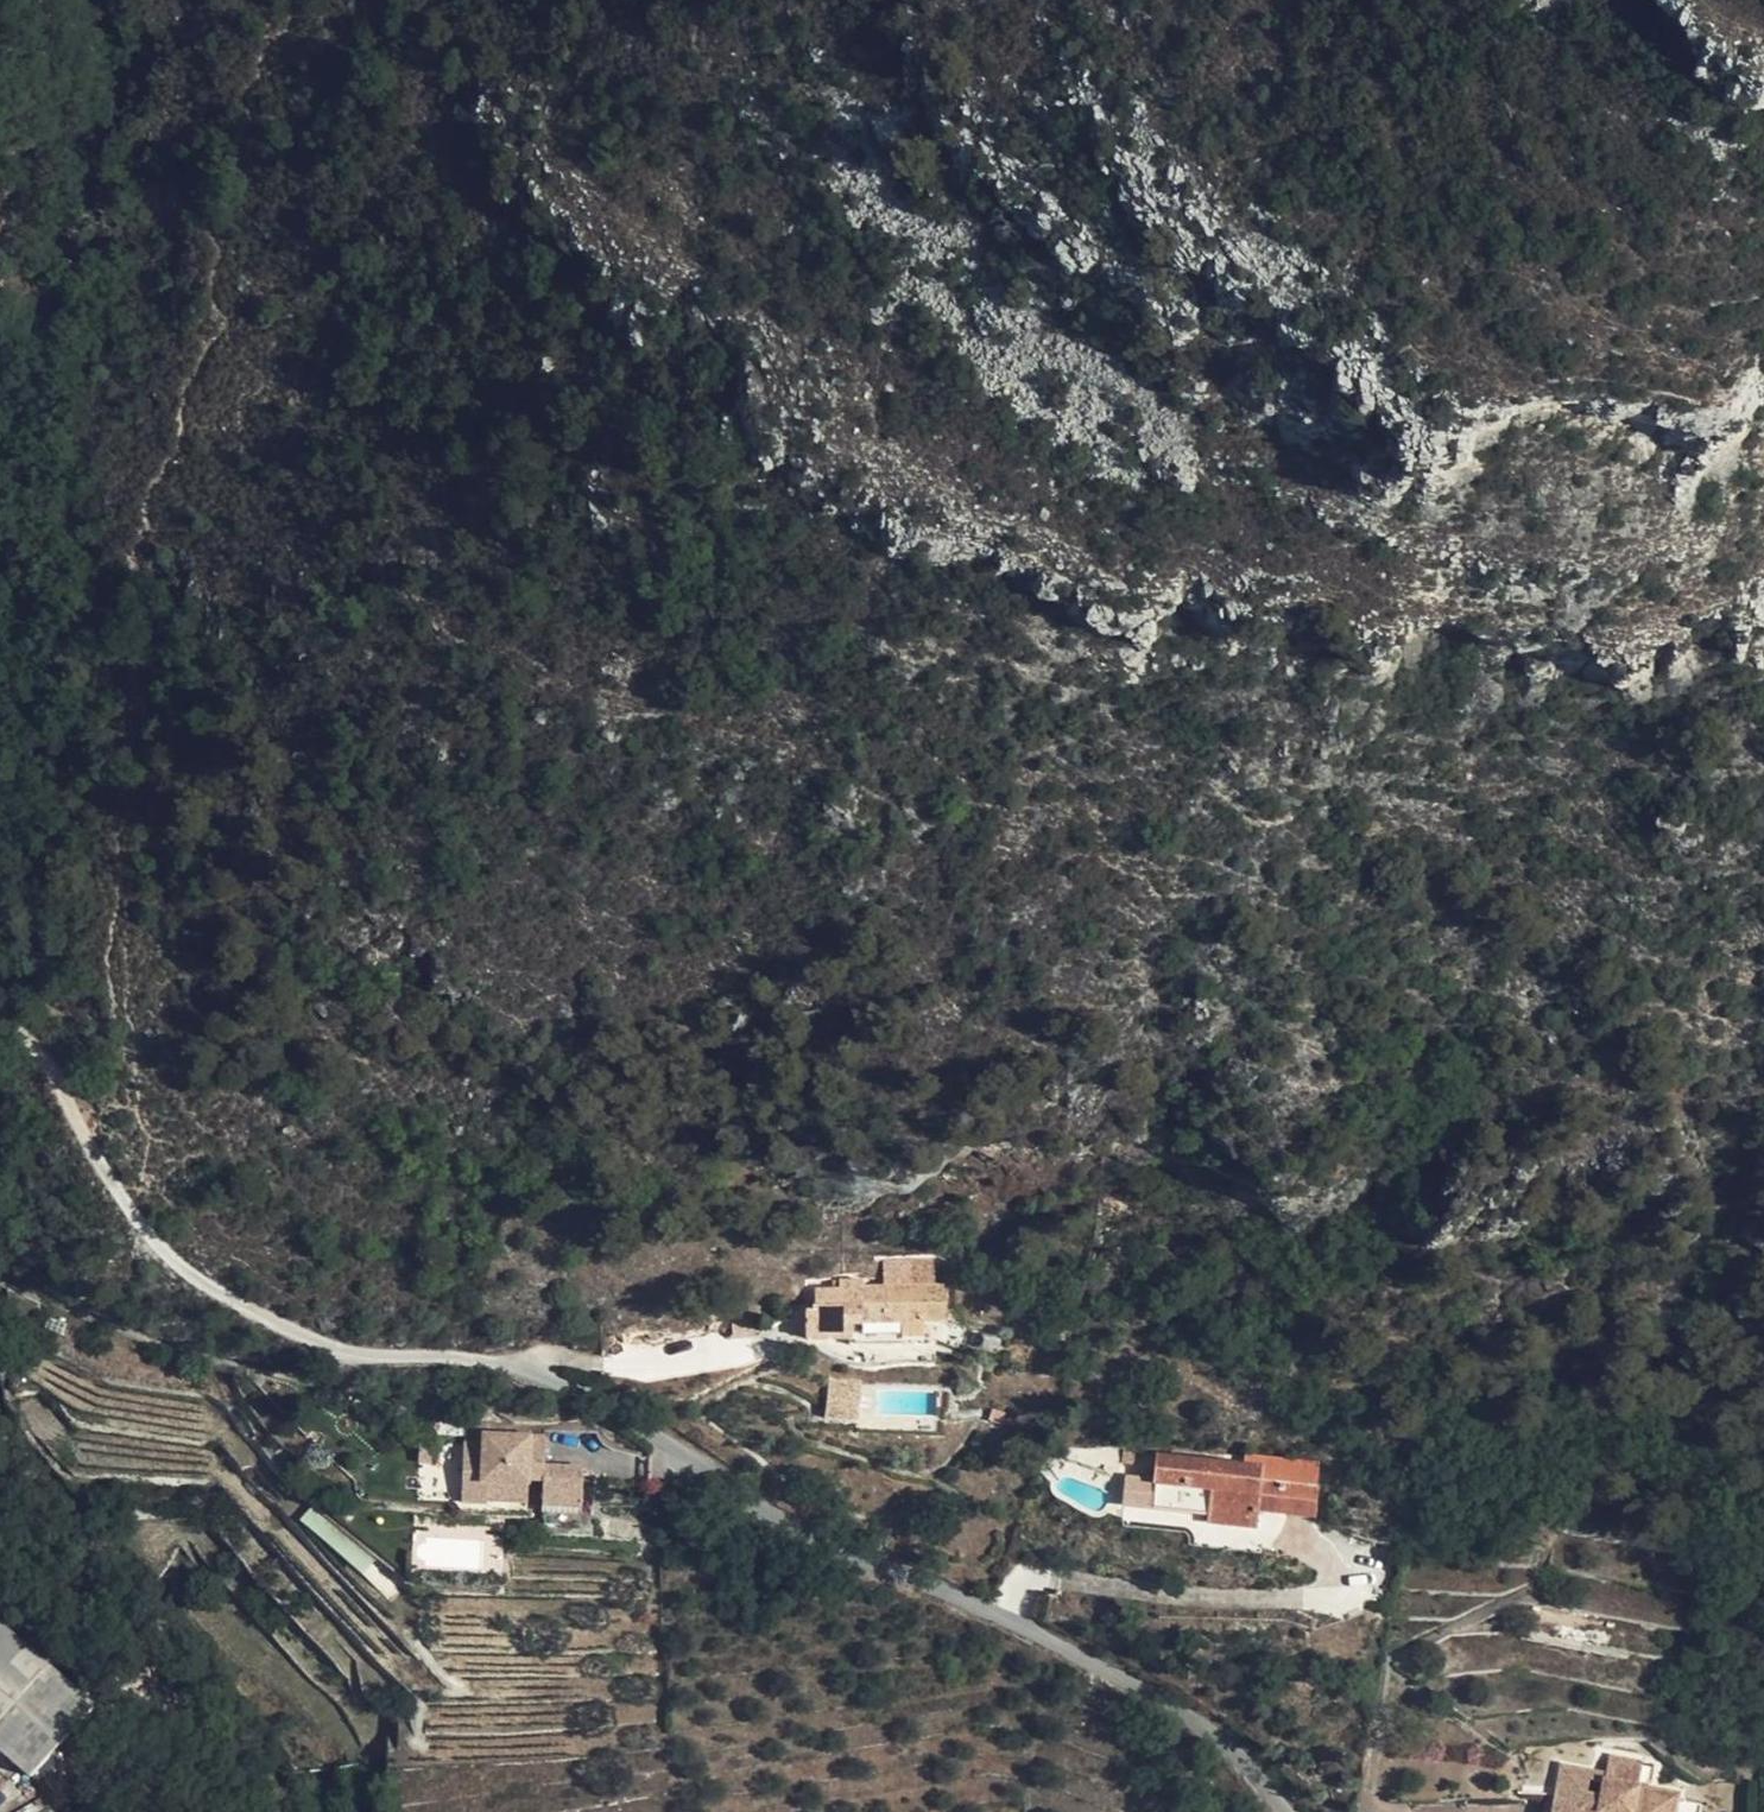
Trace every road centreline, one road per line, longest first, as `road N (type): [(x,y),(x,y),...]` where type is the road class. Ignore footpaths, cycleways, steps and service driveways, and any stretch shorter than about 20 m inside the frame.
road 1 (residential): [(1283,1811),(1242,1760),(1187,1717),(757,1506),(590,1393),(502,1364)]
road 2 (unclassified): [(502,1364),(341,1346),(217,1289),(162,1248),(78,1103),(0,998)]

